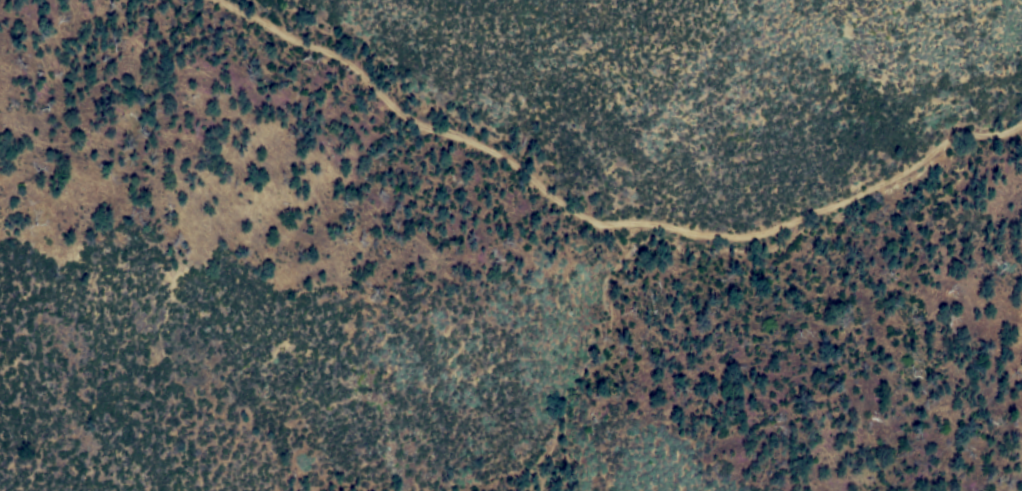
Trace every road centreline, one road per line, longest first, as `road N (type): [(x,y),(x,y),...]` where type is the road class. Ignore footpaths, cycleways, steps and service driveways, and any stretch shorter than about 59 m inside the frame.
road 1 (track): [(1021,127),(1006,136),(948,138),(874,189),(745,232),(591,220),(512,165),(397,113),(352,68),(211,0)]

